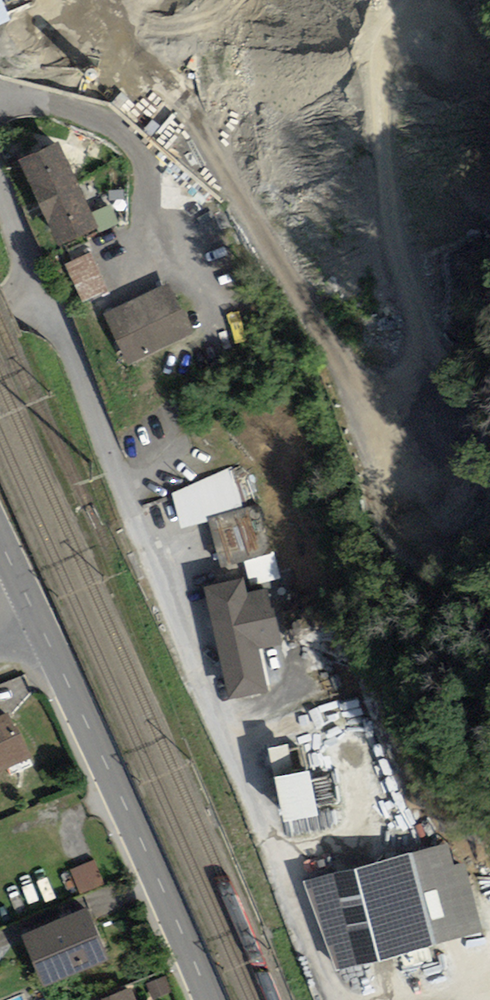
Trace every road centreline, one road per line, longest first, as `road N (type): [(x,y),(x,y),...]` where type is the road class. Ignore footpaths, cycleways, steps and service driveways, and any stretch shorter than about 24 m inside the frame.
road 1 (unclassified): [(323,980),(283,867),(122,497),(64,330),(37,289)]
road 2 (primary): [(208,999),(37,618)]

